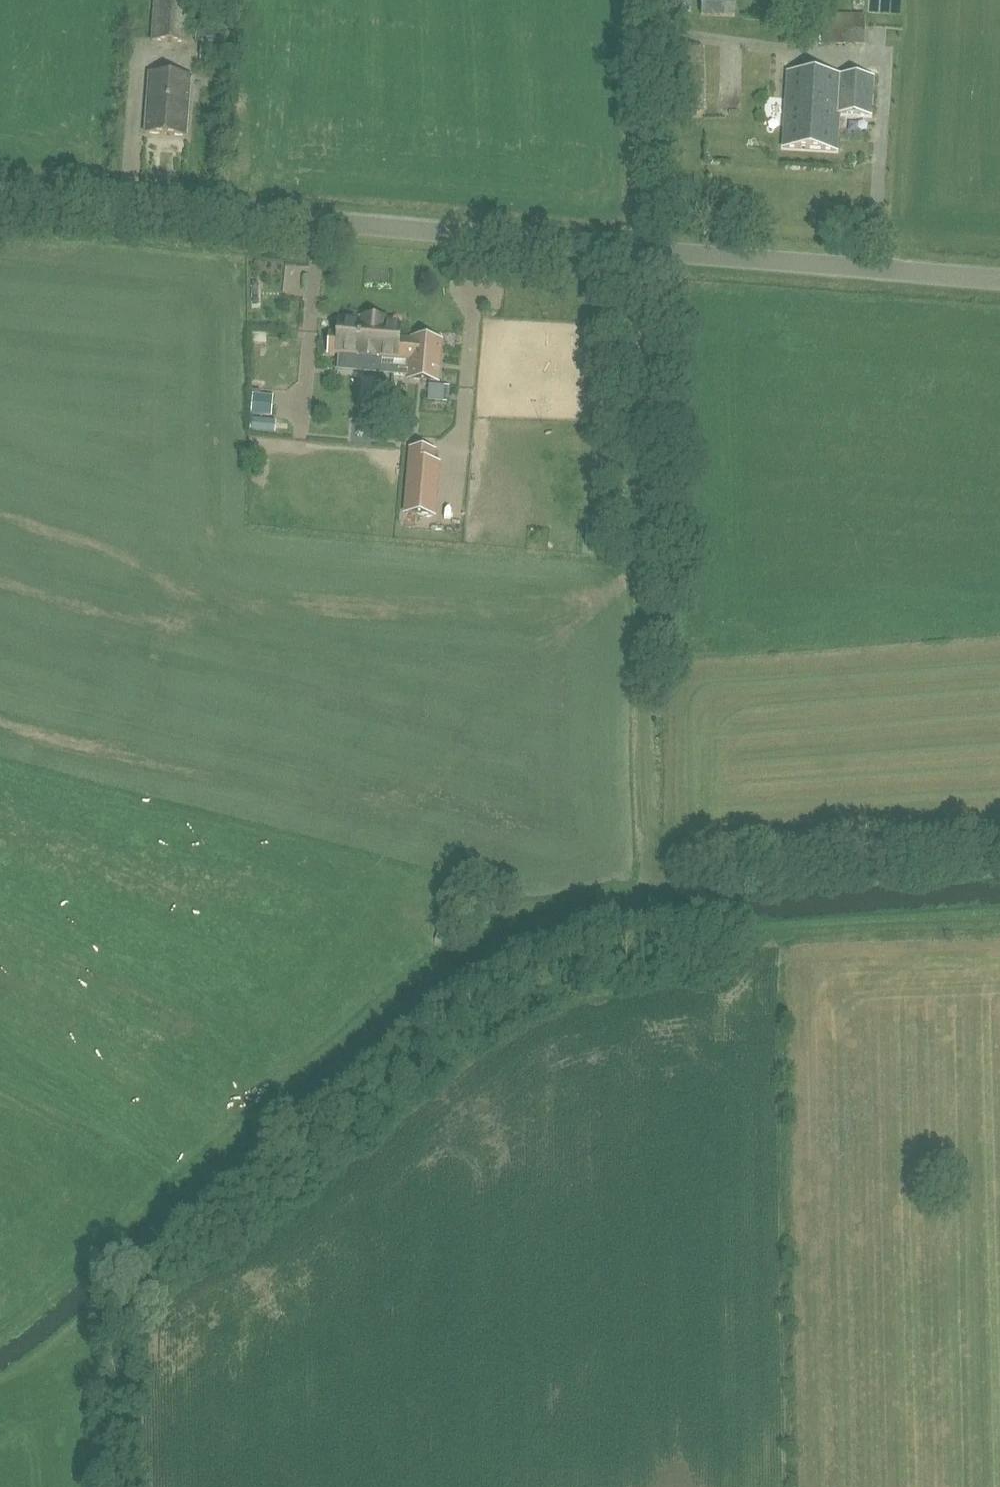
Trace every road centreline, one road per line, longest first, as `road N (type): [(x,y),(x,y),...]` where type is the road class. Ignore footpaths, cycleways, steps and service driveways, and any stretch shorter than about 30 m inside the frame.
road 1 (unclassified): [(999,279),(0,187)]

